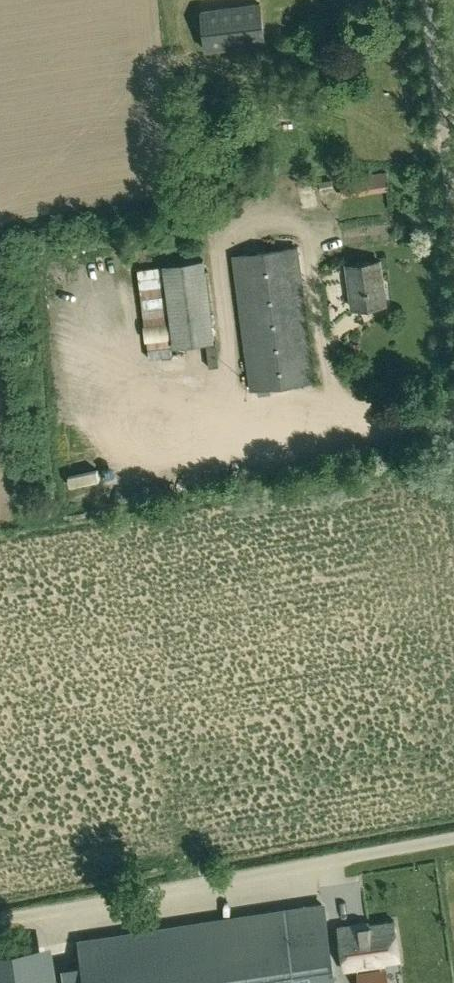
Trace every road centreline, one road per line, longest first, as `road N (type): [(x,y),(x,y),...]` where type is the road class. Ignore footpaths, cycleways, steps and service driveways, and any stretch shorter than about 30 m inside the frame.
road 1 (track): [(453,839),(0,917)]
road 2 (tertiary): [(453,199),(427,0)]

